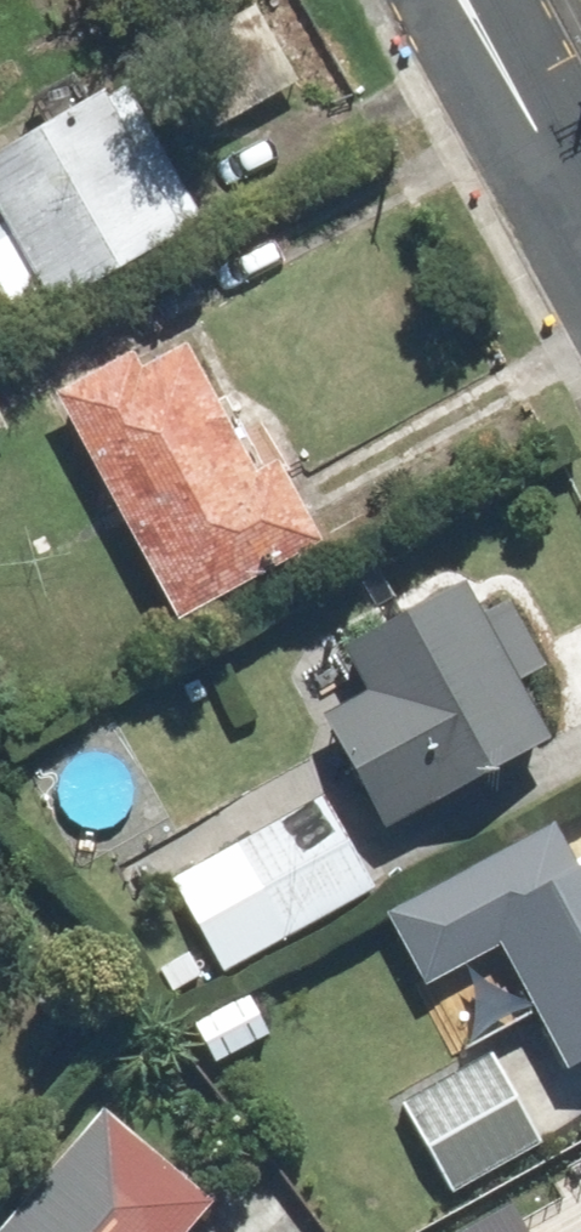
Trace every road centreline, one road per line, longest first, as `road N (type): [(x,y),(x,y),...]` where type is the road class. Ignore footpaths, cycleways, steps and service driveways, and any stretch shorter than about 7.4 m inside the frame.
road 1 (residential): [(580,207),(467,0)]

